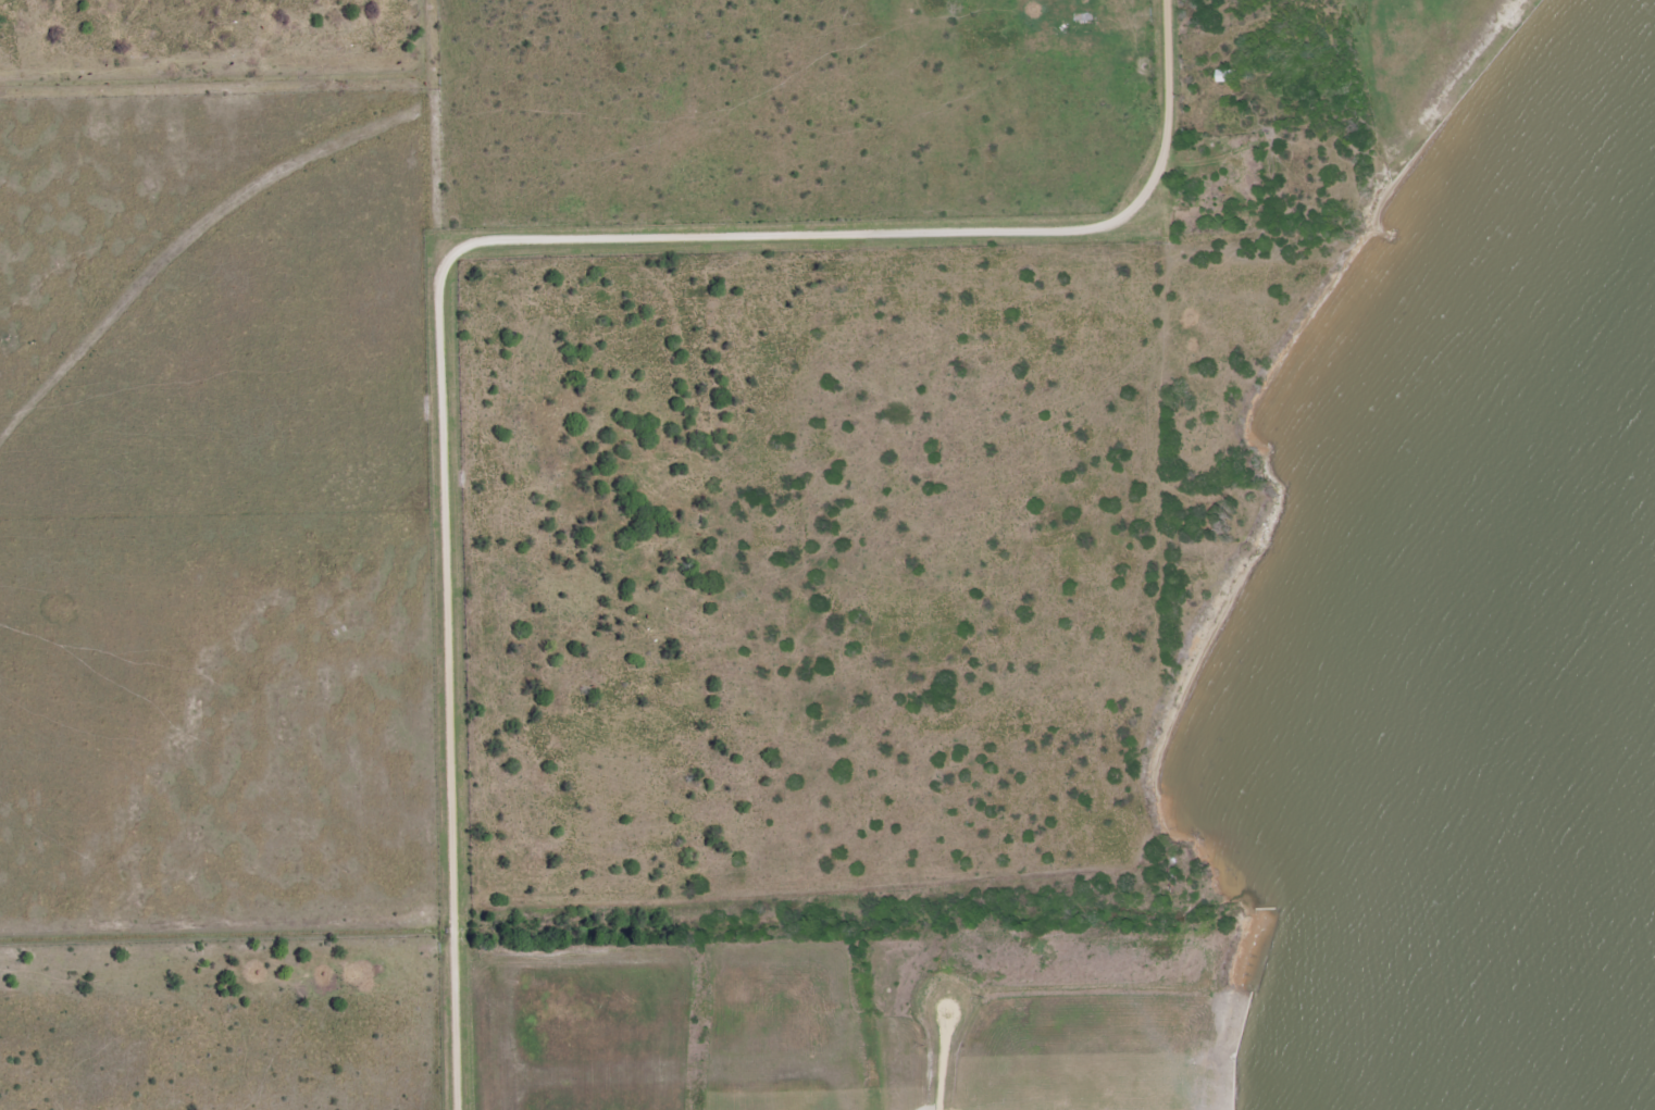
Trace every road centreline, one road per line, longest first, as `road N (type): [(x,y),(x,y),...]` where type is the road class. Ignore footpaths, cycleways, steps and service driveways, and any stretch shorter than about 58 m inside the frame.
road 1 (residential): [(461,1109),(441,303),(450,259),(471,241),(502,235),(1111,217),(1147,189),(1166,146),(1169,0)]

